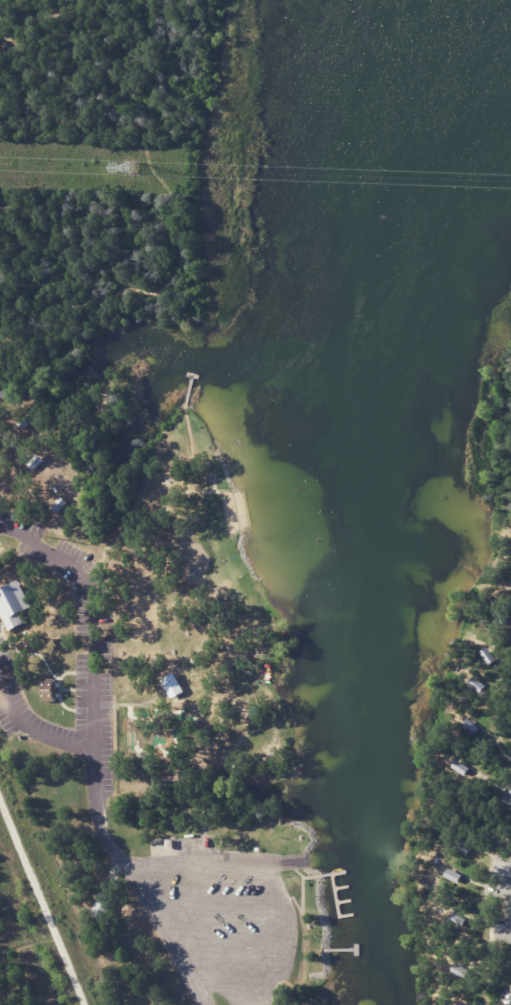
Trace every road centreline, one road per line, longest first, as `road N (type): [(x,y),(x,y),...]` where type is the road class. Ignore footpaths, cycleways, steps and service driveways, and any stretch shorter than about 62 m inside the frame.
road 1 (residential): [(85,1004),(0,799)]

